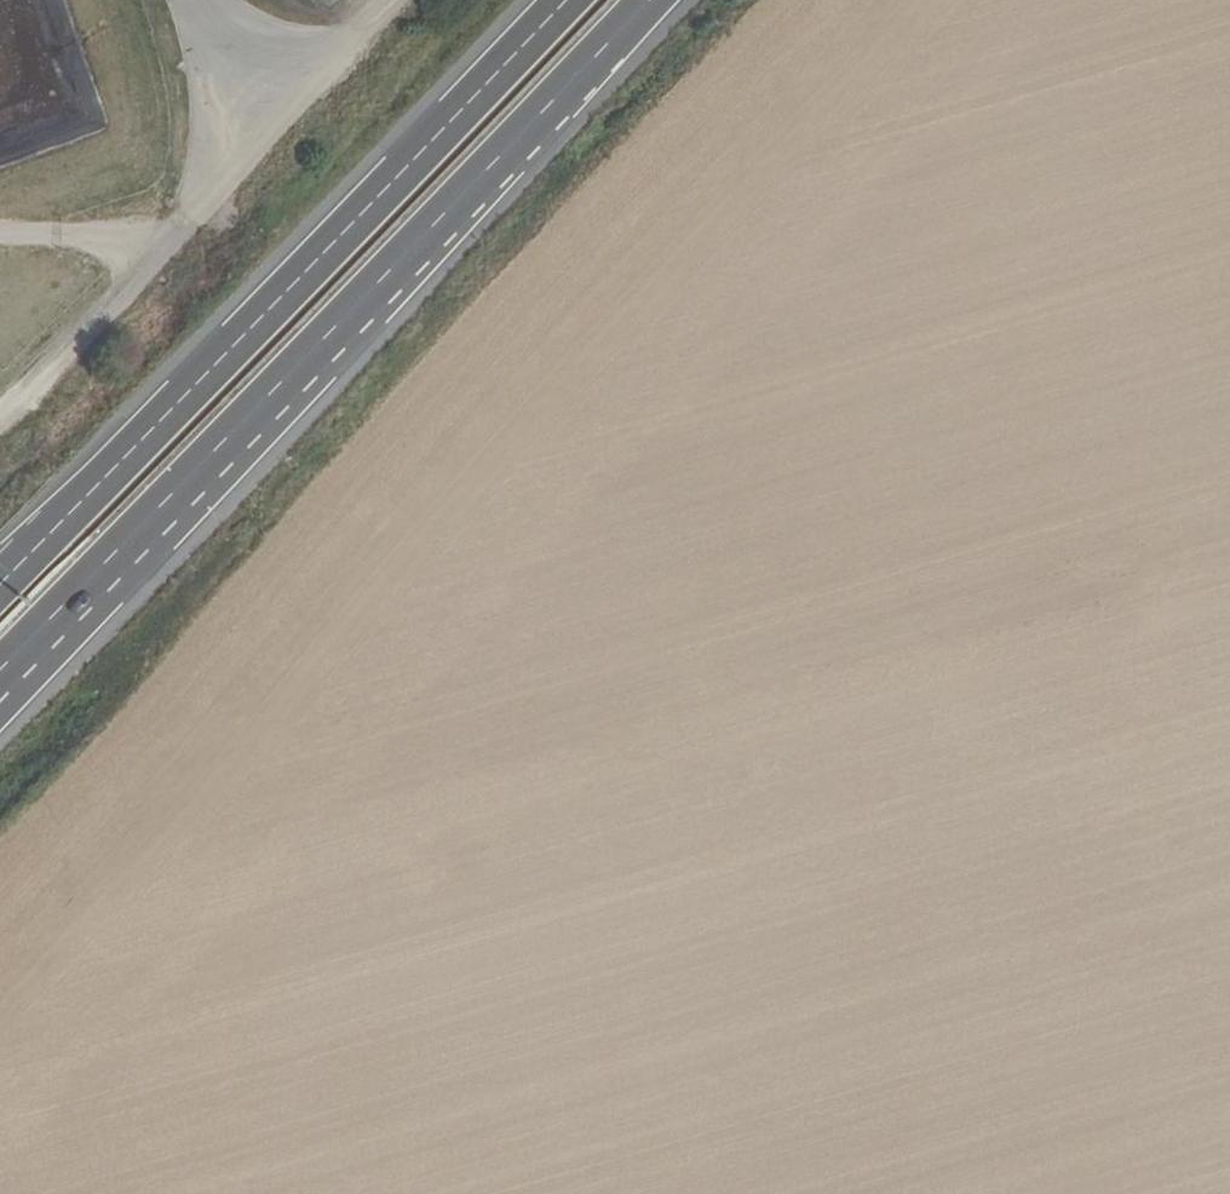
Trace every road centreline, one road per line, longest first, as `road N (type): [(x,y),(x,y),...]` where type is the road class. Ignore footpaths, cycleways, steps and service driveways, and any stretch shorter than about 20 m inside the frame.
road 1 (trunk): [(0,676),(652,0)]
road 2 (trunk): [(564,0),(0,572)]
road 3 (track): [(422,0),(111,328),(0,434)]

